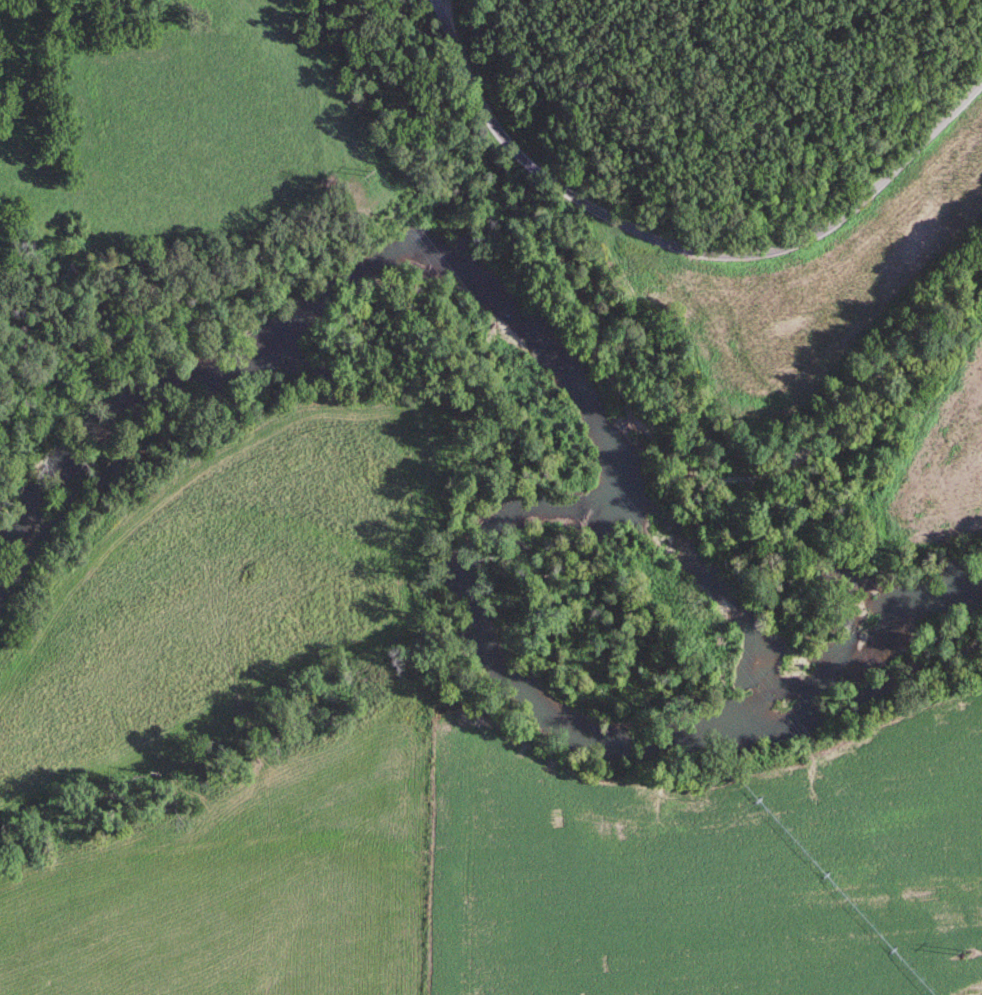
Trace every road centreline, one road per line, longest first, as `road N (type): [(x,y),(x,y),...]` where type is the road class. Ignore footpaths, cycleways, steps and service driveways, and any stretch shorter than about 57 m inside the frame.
road 1 (residential): [(981,84),(882,186),(827,226),(800,242),(715,252),(639,230),(556,185),(464,76),(447,29),(451,0)]

